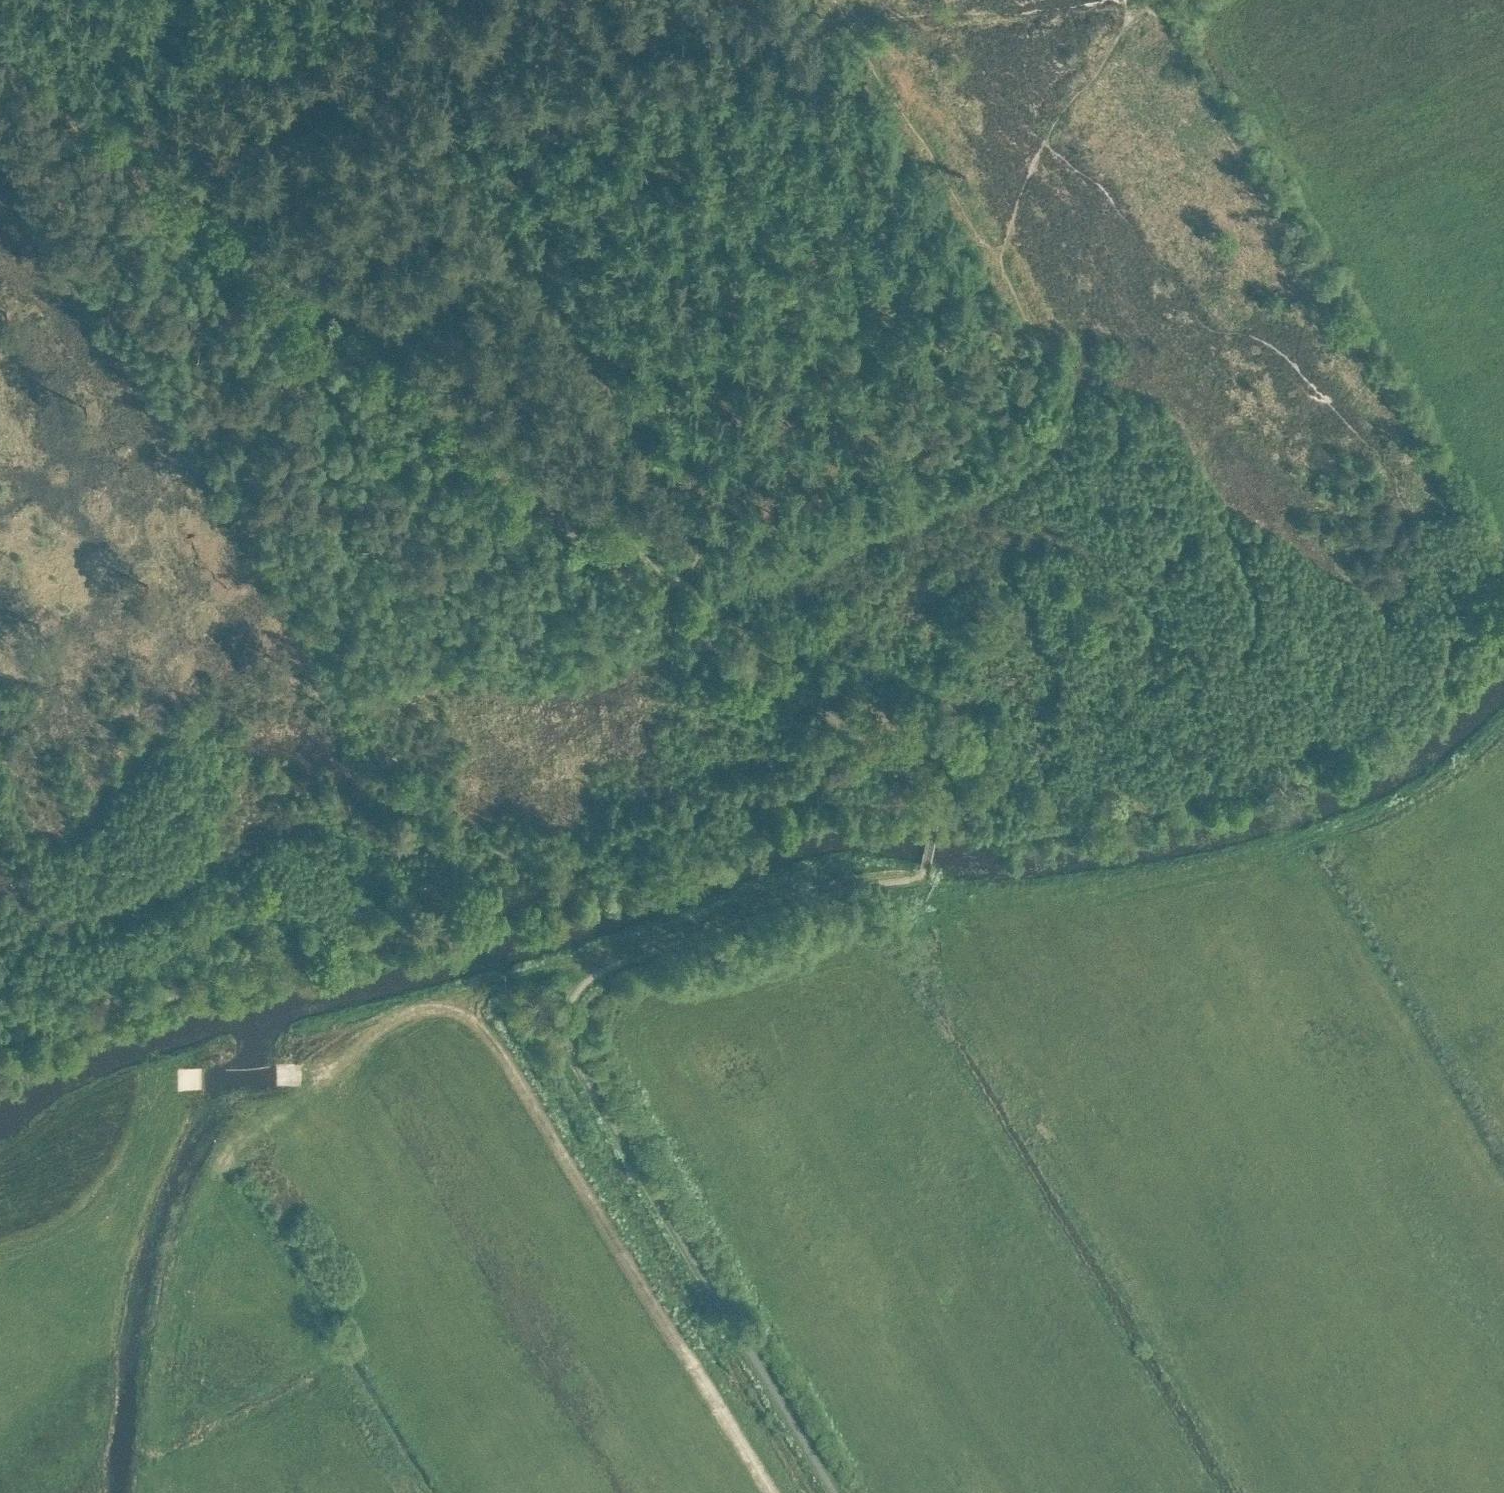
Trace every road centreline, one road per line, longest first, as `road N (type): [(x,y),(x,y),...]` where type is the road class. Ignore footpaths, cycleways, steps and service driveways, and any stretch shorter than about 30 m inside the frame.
road 1 (track): [(768,1492),(496,1043),(453,1011),(405,1014),(357,1055),(317,1072),(169,1084),(103,1211),(58,1245),(0,1265)]
road 2 (track): [(672,573),(682,543),(354,0)]

